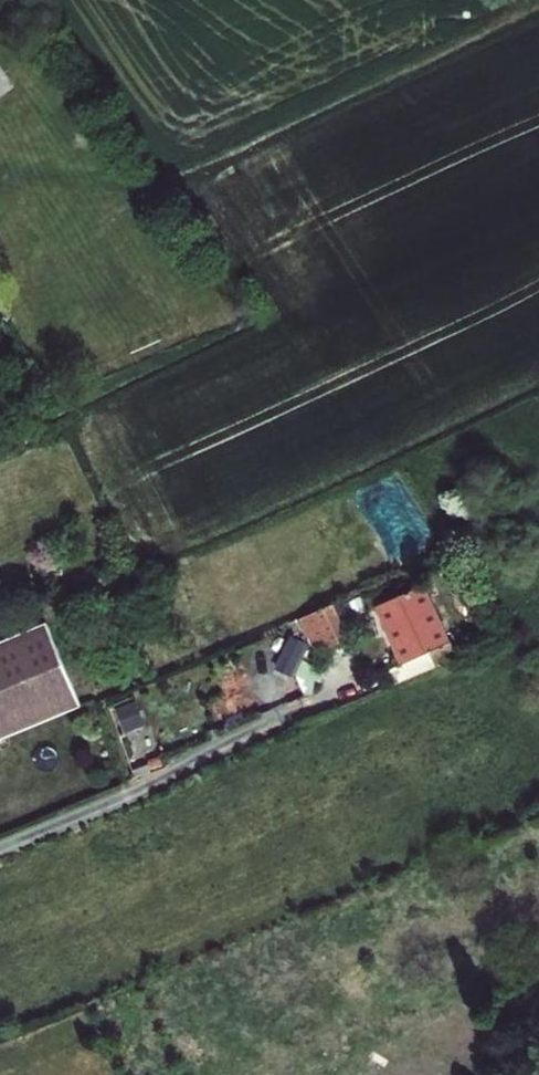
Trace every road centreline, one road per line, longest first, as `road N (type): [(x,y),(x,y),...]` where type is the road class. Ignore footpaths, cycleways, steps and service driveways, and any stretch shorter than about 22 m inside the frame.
road 1 (track): [(538,13),(187,174)]

